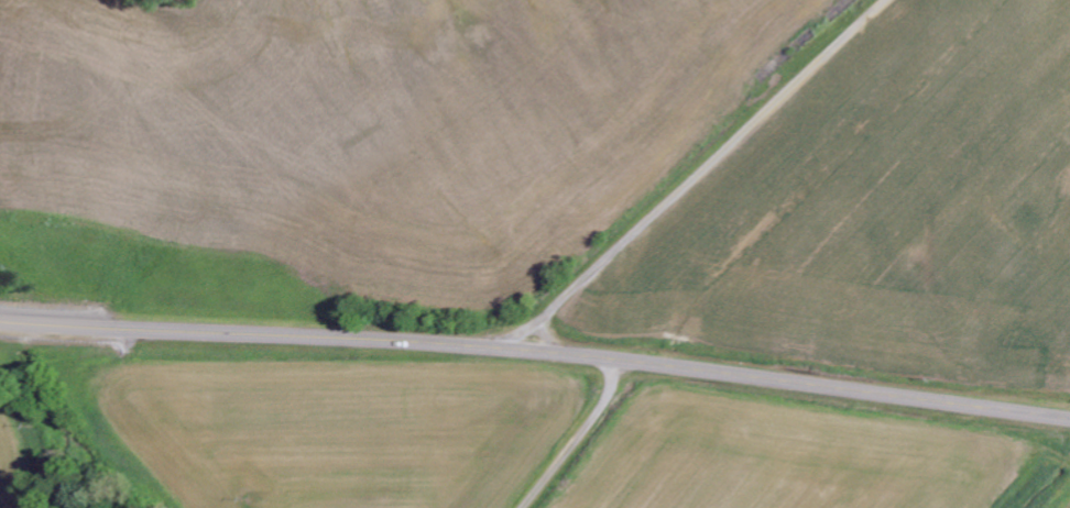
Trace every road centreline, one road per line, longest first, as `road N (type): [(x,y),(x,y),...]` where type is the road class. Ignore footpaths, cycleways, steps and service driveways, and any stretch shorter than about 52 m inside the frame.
road 1 (secondary): [(1069,418),(568,354),(0,321)]
road 2 (residential): [(481,346),(501,285),(785,0)]
road 3 (residential): [(480,507),(543,439),(568,354)]

